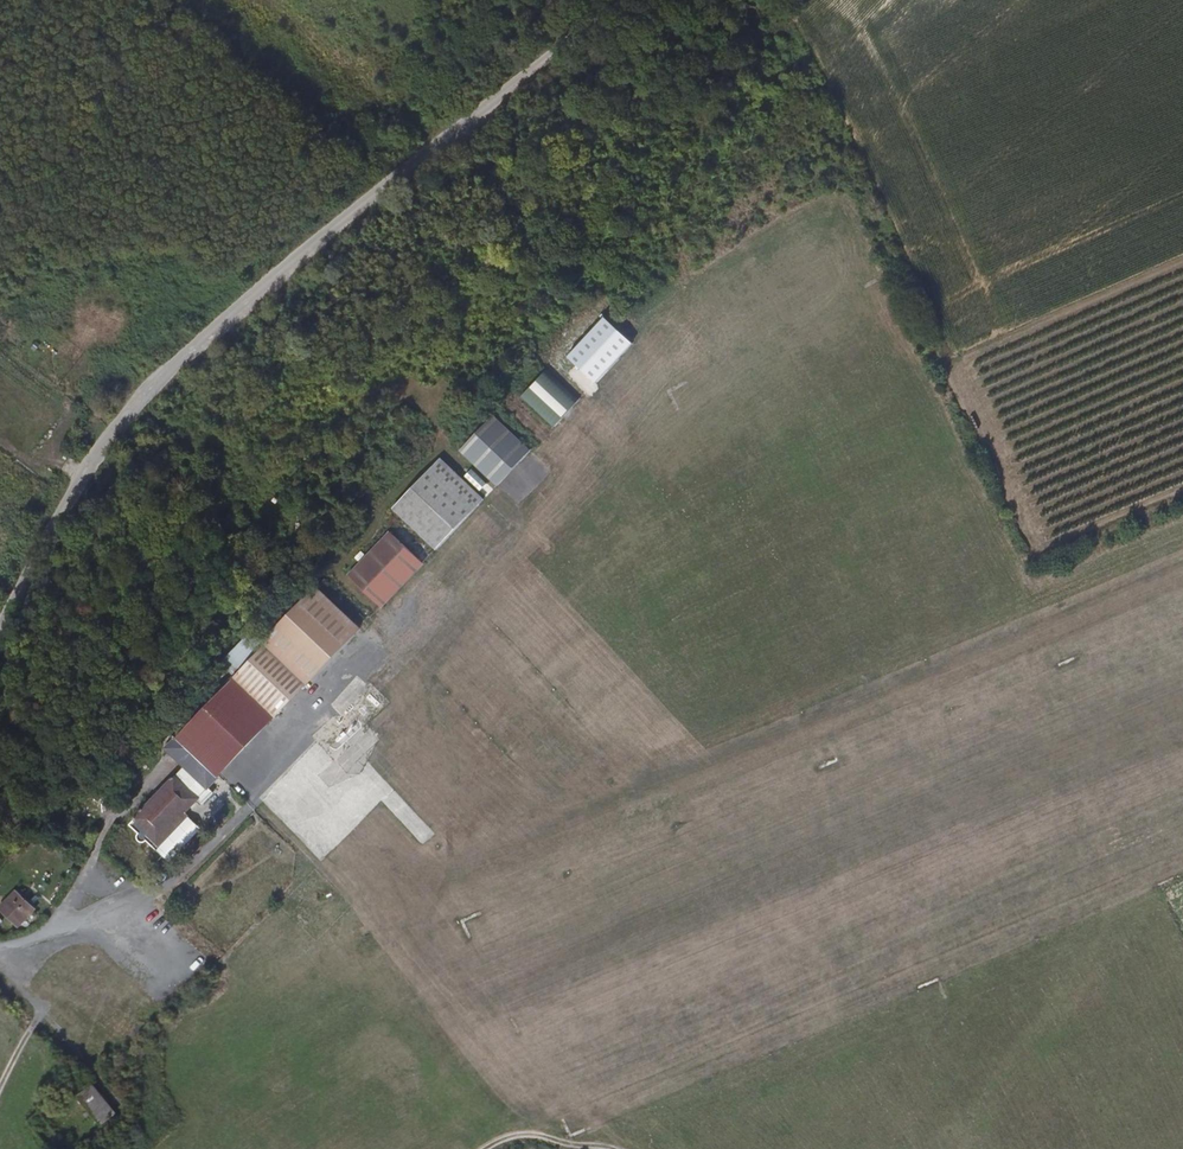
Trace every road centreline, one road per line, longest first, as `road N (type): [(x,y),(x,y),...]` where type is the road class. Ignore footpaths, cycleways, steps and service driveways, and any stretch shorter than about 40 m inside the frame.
road 1 (track): [(487,1148),(524,1133),(609,1148)]

